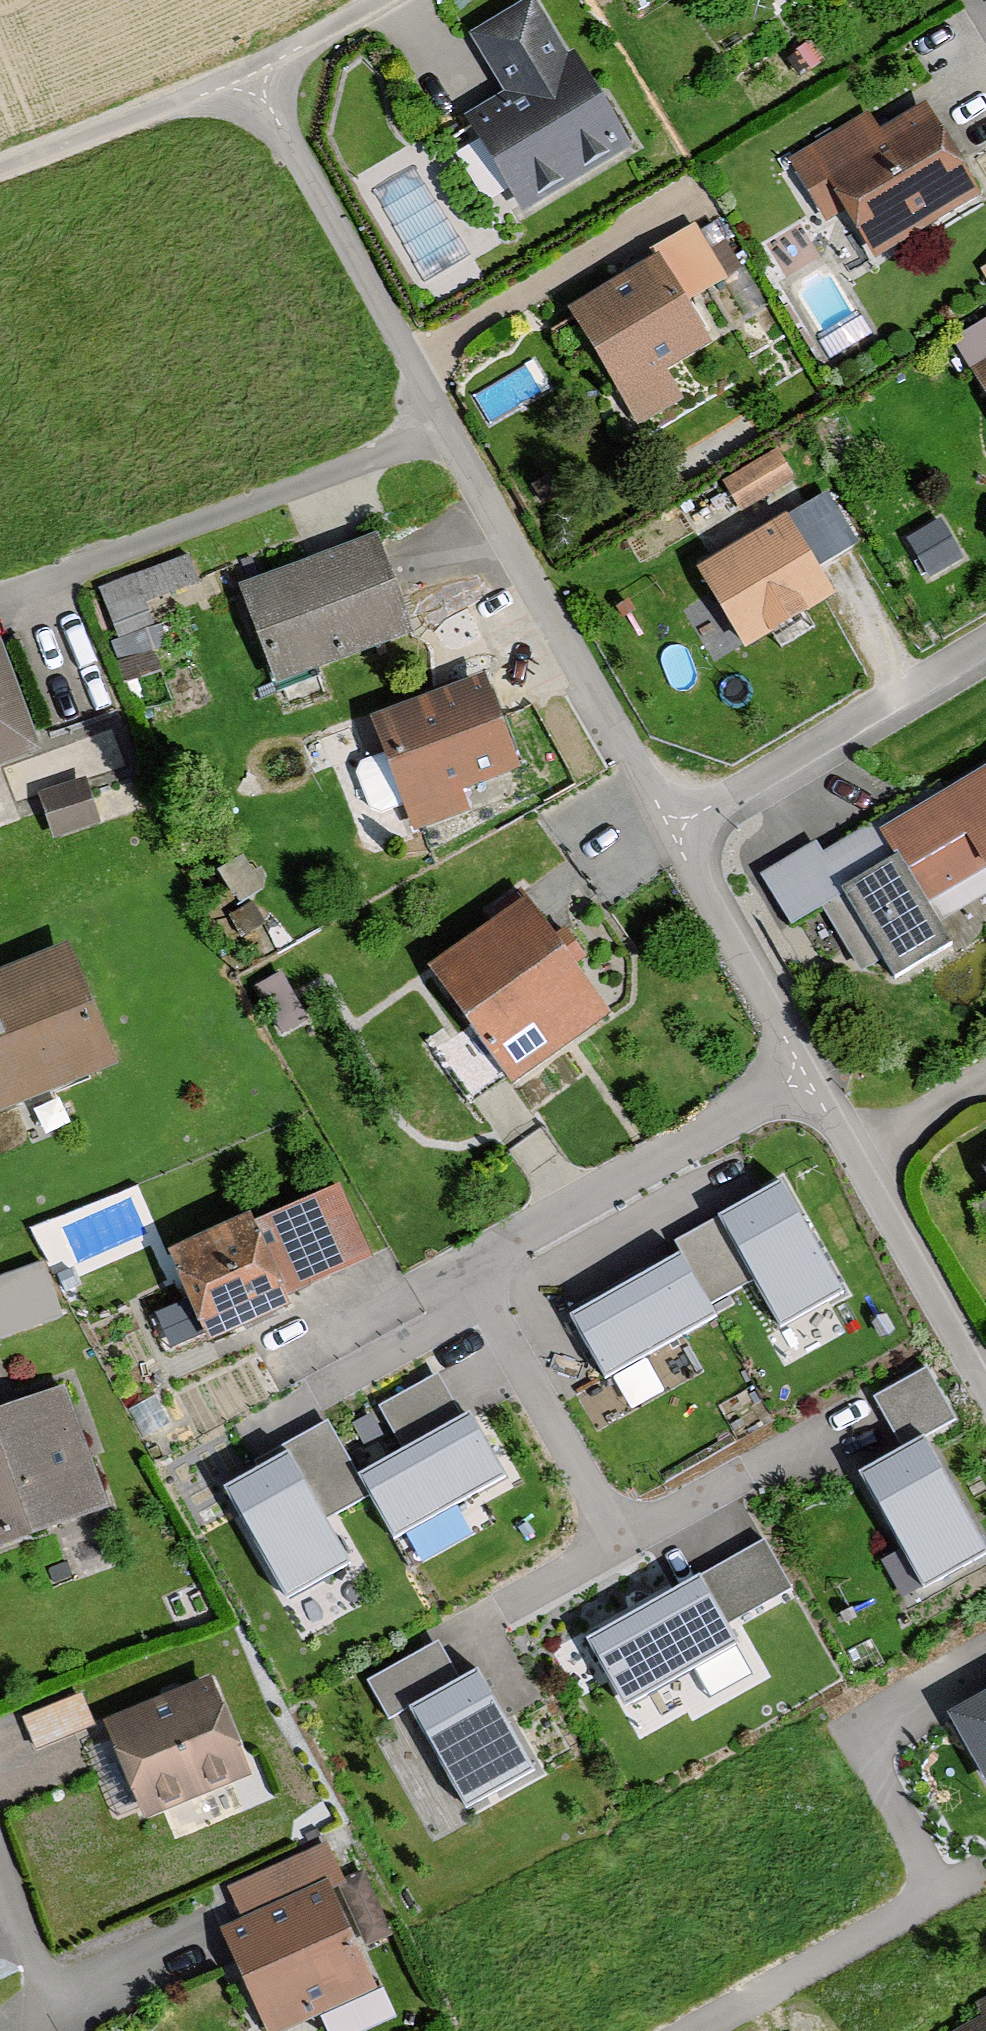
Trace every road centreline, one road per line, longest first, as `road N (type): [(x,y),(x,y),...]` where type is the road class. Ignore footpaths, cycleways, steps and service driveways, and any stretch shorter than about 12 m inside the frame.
road 1 (residential): [(985,1389),(445,431),(256,77)]
road 2 (residential): [(0,167),(256,77)]
road 3 (track): [(256,77),(385,0)]

